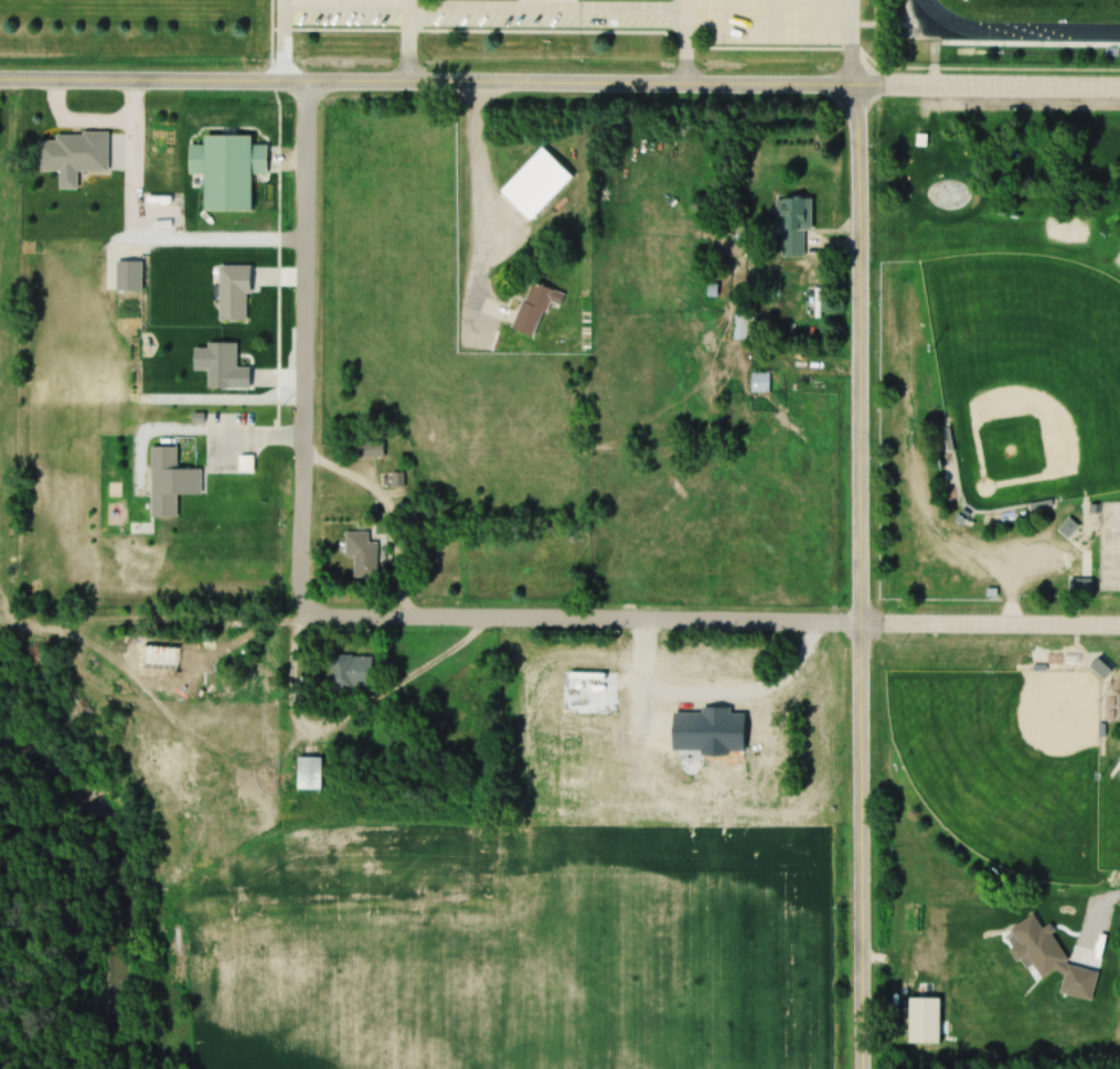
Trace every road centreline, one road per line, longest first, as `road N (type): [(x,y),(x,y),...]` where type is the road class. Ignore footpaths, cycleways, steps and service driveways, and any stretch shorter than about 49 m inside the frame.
road 1 (residential): [(864,1068),(861,85)]
road 2 (tertiary): [(849,85),(0,75)]
road 3 (residential): [(337,608),(309,607),(305,78)]
road 4 (residential): [(858,621),(337,608)]
road 5 (tertiary): [(1119,86),(849,85)]
road 6 (residential): [(1119,627),(858,621)]

